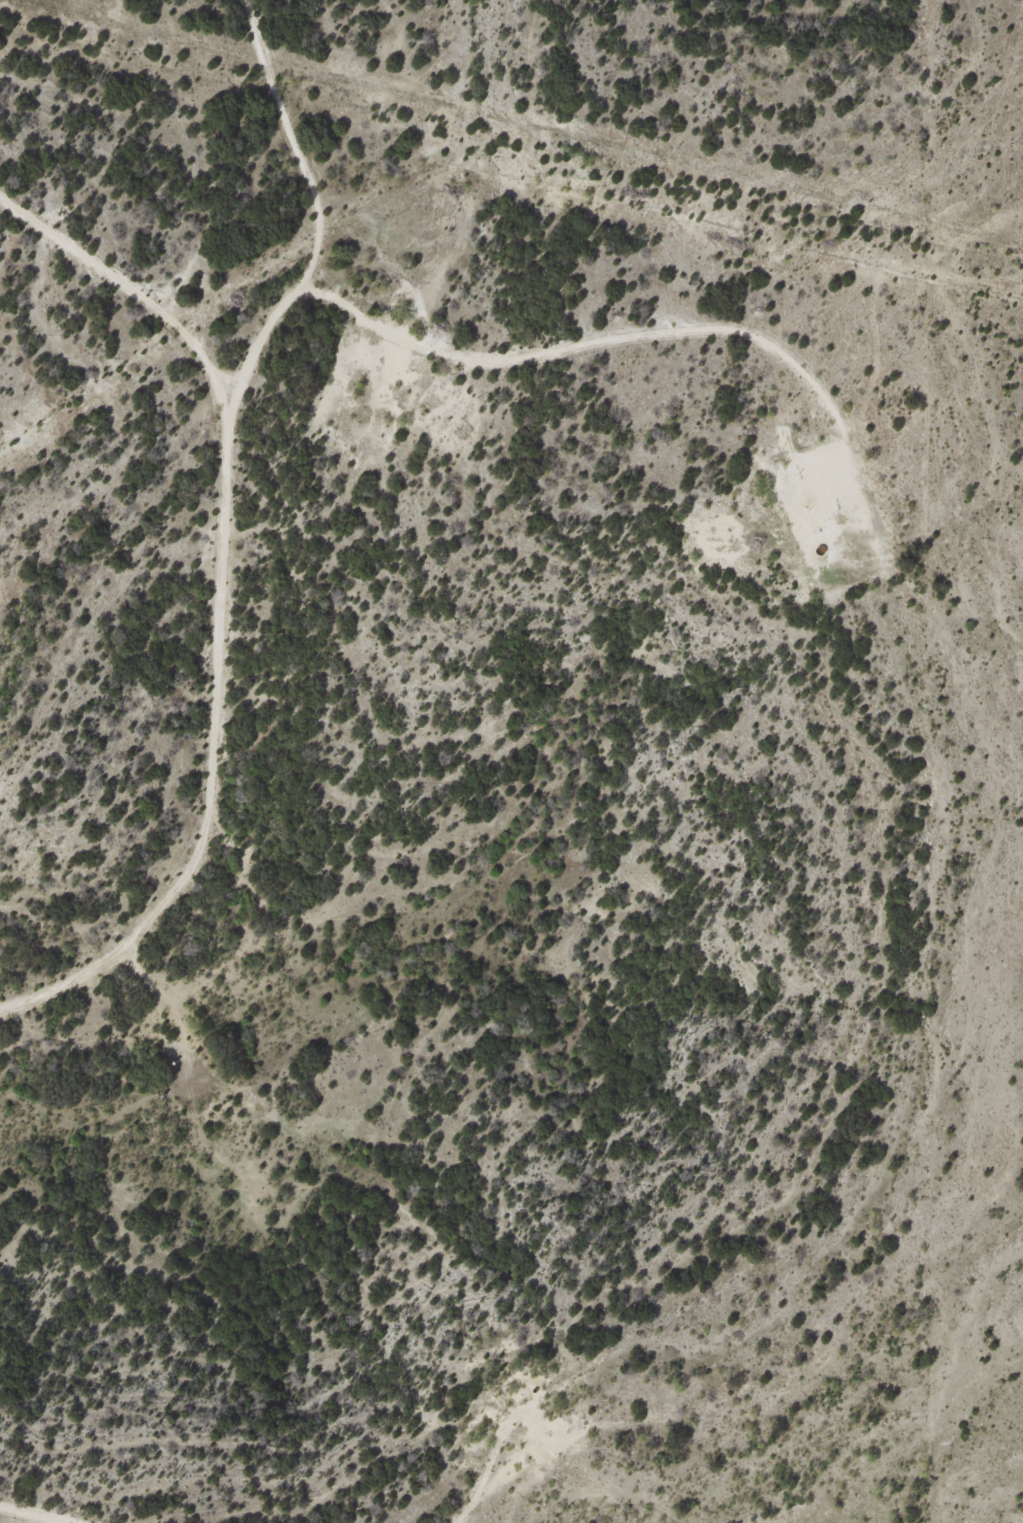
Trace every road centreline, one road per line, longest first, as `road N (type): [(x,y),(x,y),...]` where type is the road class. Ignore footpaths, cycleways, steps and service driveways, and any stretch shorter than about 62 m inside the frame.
road 1 (track): [(0,954),(27,946),(135,847),(180,763),(214,366),(264,233),(274,128),(231,0)]
road 2 (track): [(0,205),(181,327),(214,366)]

